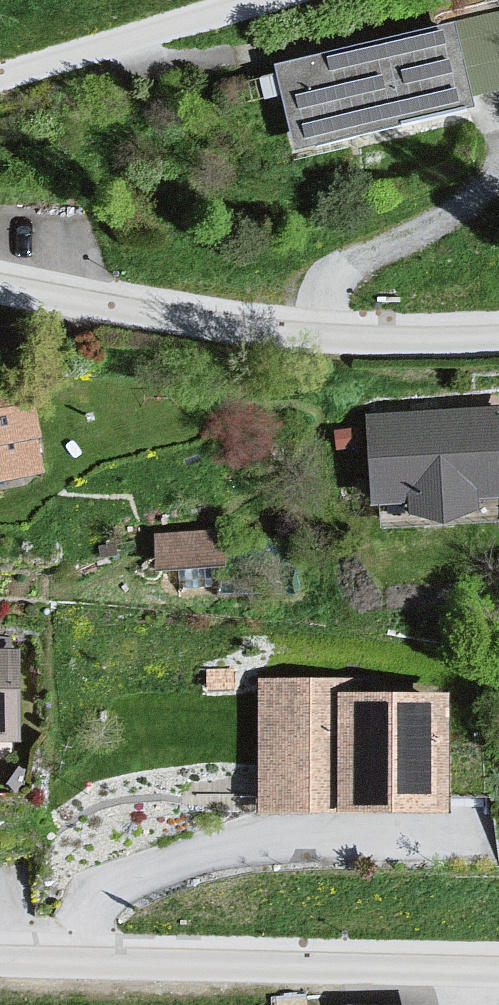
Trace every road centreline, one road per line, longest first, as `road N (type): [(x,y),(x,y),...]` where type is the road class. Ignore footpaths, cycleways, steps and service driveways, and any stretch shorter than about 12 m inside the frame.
road 1 (residential): [(498,338),(251,332),(0,289)]
road 2 (residential): [(0,958),(498,968)]
road 3 (residential): [(0,78),(271,0)]

